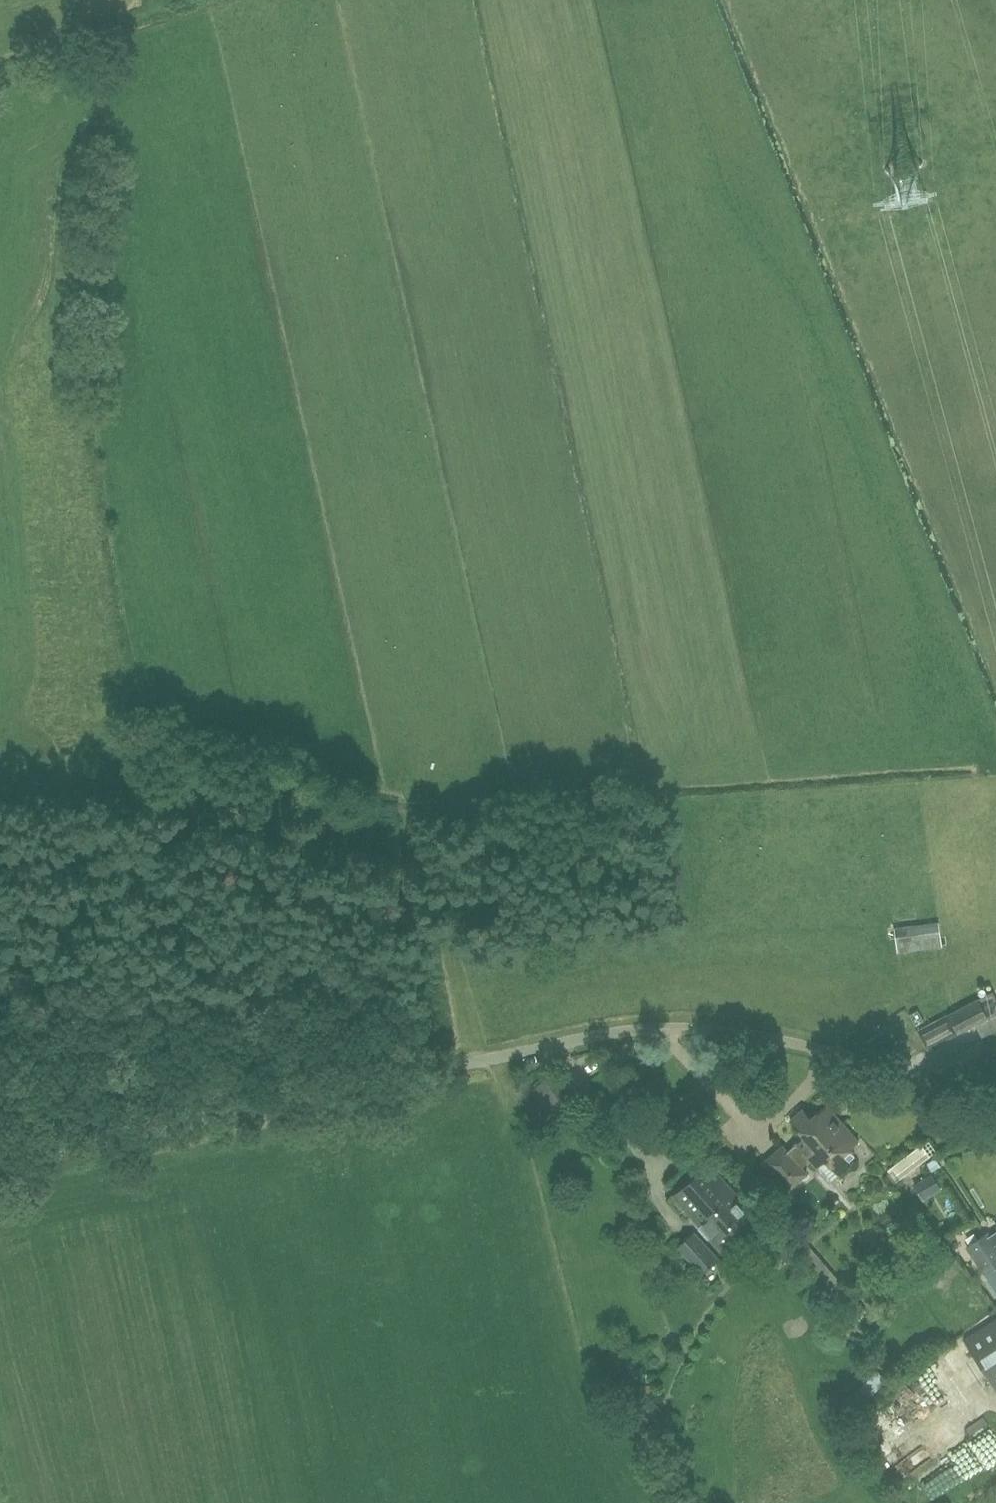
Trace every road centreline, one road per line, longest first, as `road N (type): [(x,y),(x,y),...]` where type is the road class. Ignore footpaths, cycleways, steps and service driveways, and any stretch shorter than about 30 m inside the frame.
road 1 (unclassified): [(0,1166),(544,1044),(703,1026),(995,1096)]

